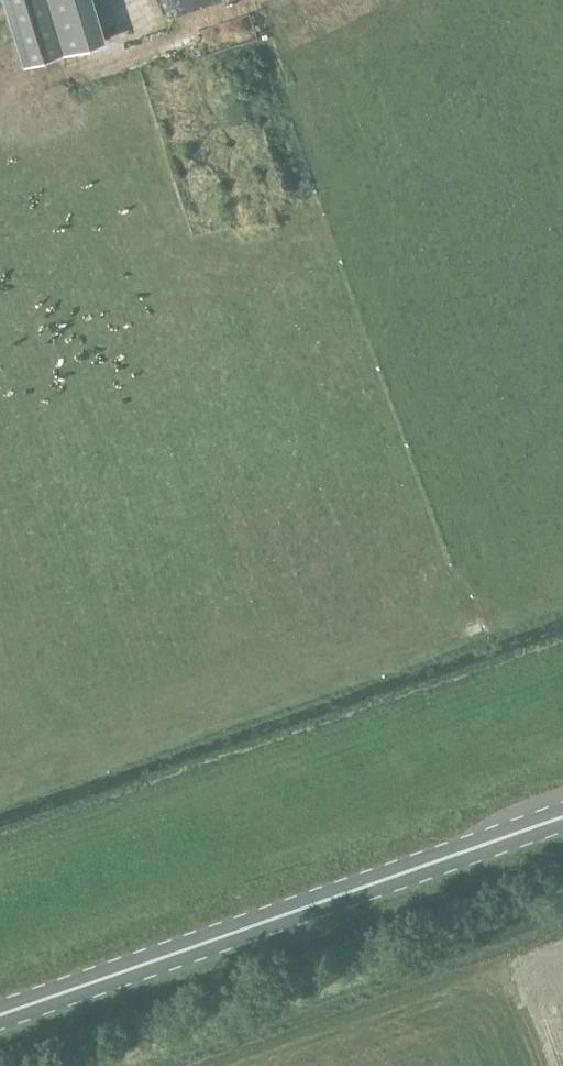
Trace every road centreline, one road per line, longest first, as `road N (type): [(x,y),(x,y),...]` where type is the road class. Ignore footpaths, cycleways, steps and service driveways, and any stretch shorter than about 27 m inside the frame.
road 1 (primary): [(0,1018),(562,819)]

